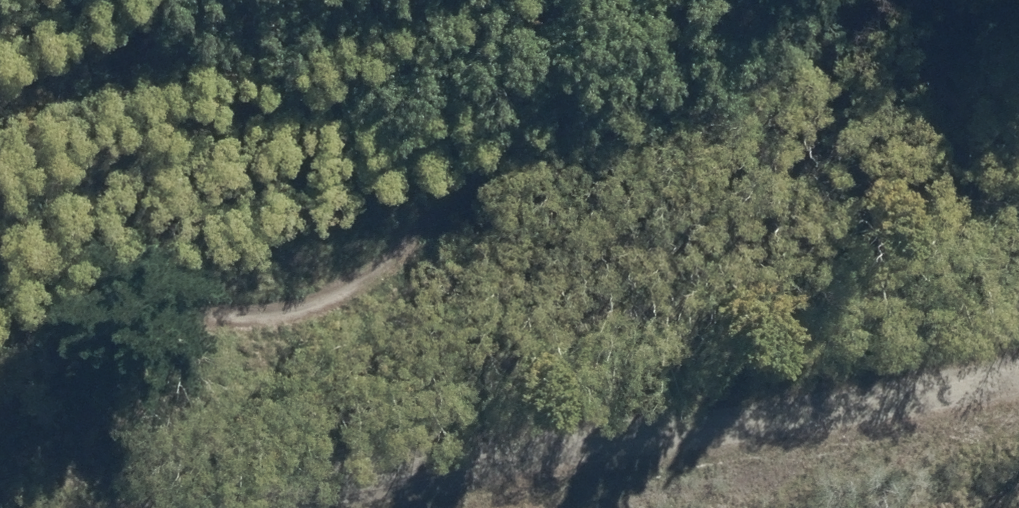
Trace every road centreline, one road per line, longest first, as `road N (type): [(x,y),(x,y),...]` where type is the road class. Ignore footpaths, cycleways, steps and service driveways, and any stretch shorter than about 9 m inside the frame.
road 1 (track): [(1018,343),(802,393),(163,507)]
road 2 (track): [(0,377),(75,319),(268,292),(388,199),(449,122),(753,0)]

